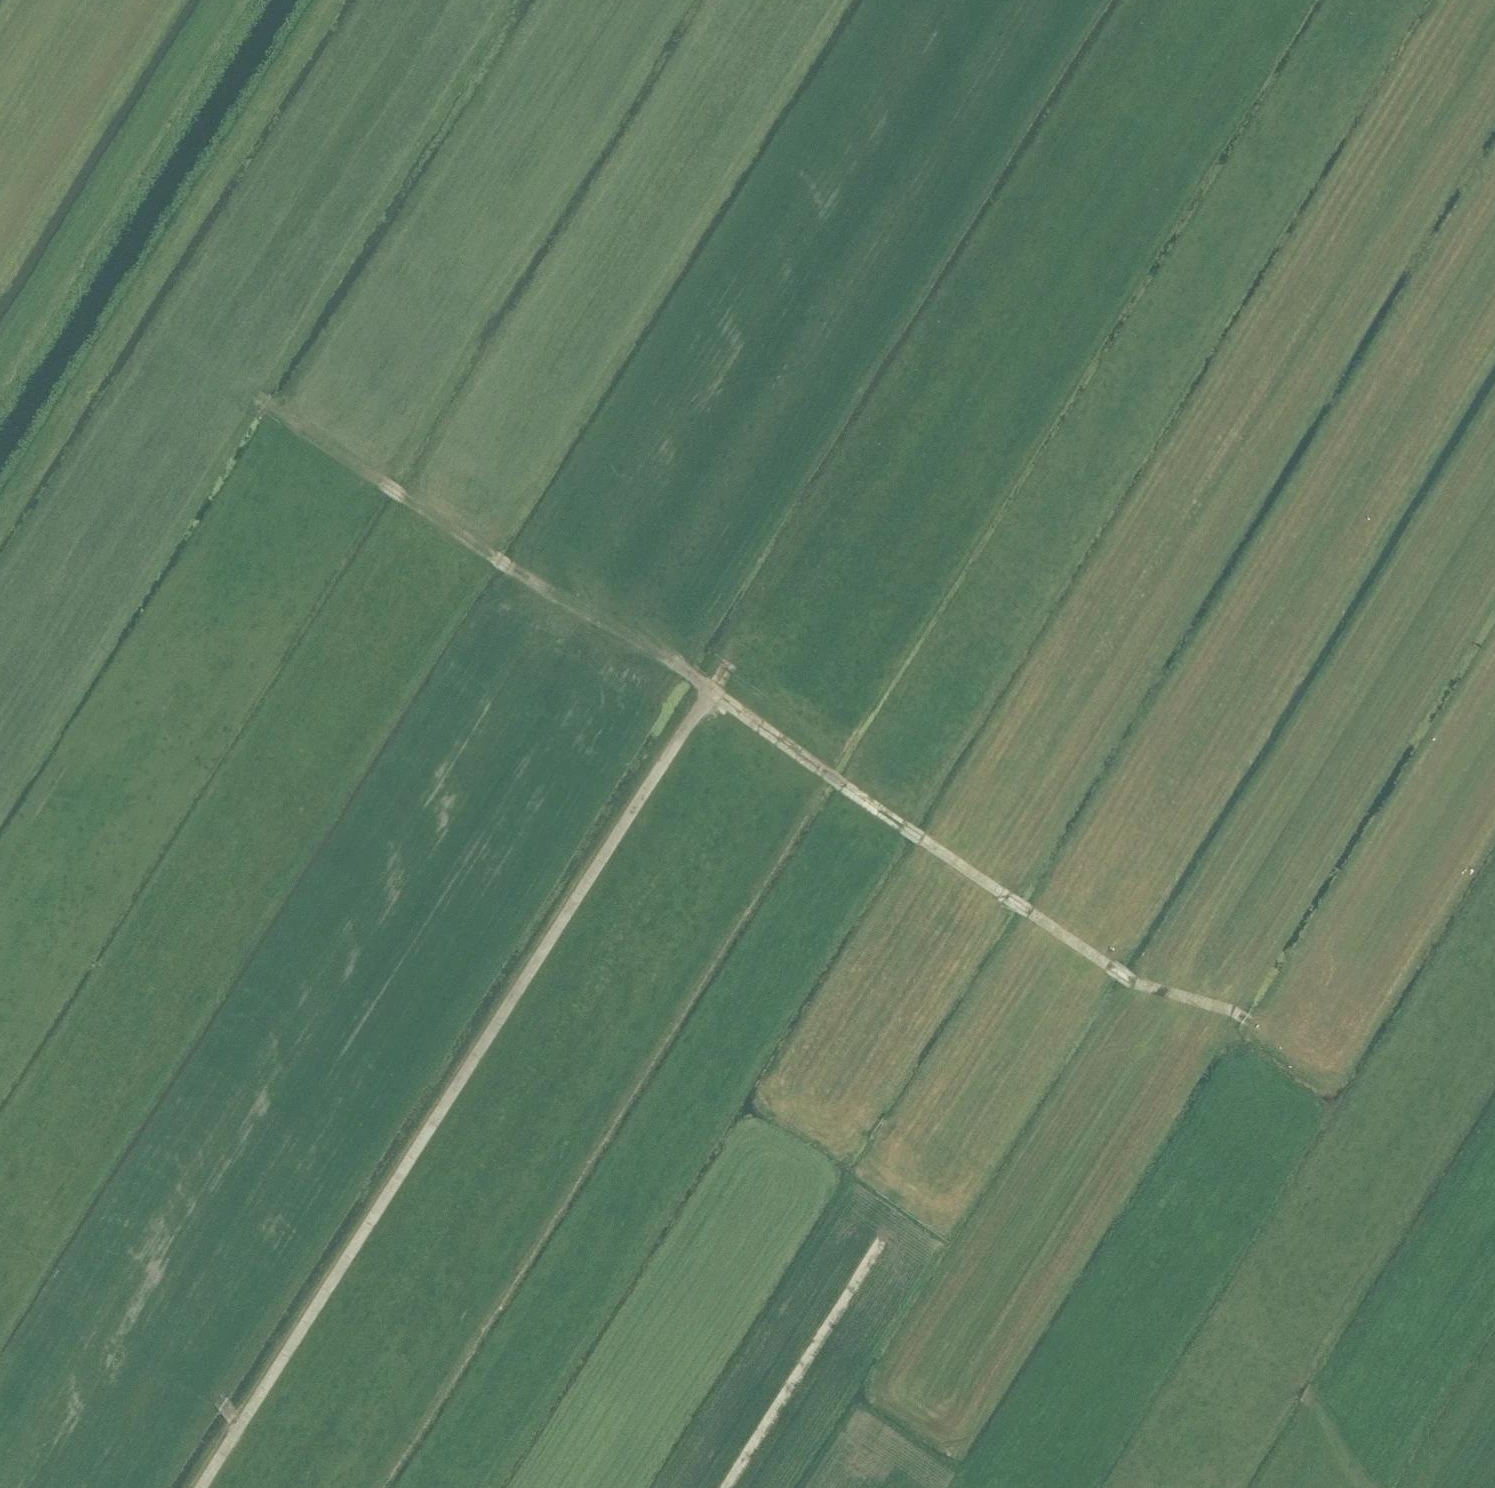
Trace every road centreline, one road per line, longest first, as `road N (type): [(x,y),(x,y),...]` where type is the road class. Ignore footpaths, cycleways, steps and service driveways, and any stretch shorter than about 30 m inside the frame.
road 1 (track): [(205,1487),(713,693)]
road 2 (track): [(713,693),(1135,982),(1241,1001),(1277,1026)]
road 3 (track): [(726,1487),(935,1144)]
road 4 (track): [(383,480),(713,693)]
road 5 (track): [(713,693),(818,537)]

